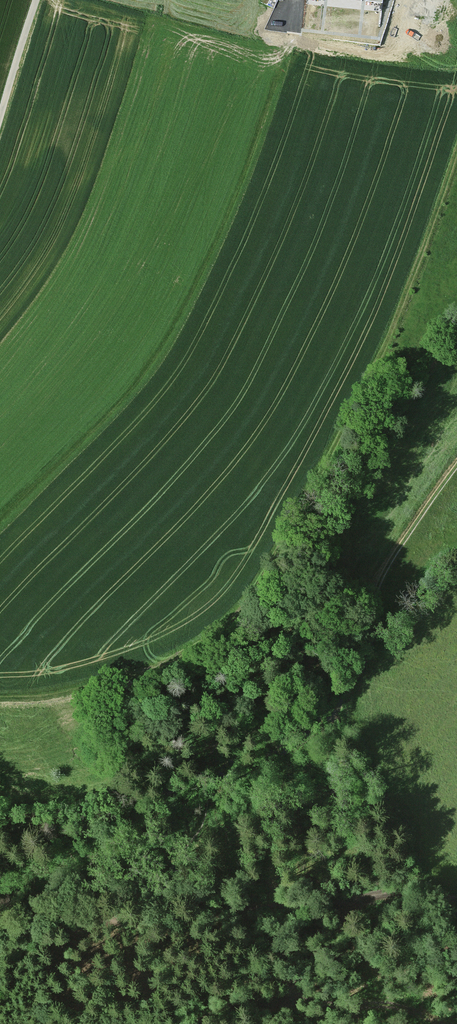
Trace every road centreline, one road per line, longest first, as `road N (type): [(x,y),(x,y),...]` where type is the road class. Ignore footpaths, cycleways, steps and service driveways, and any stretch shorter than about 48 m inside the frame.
road 1 (track): [(456,148),(394,335),(339,449),(242,608),(180,653),(77,688),(0,694)]
road 2 (track): [(212,746),(306,705),(456,467)]
road 3 (track): [(456,898),(401,892),(120,921)]
road 4 (track): [(194,1023),(236,1003),(270,998),(423,1012)]
road 5 (track): [(212,746),(112,797),(66,813),(0,817)]
road 6 (track): [(292,29),(294,41),(386,58),(420,52),(438,66),(456,65)]
road 7 (unclassified): [(38,0),(0,117)]
road 8 (track): [(120,921),(40,925),(0,939)]

